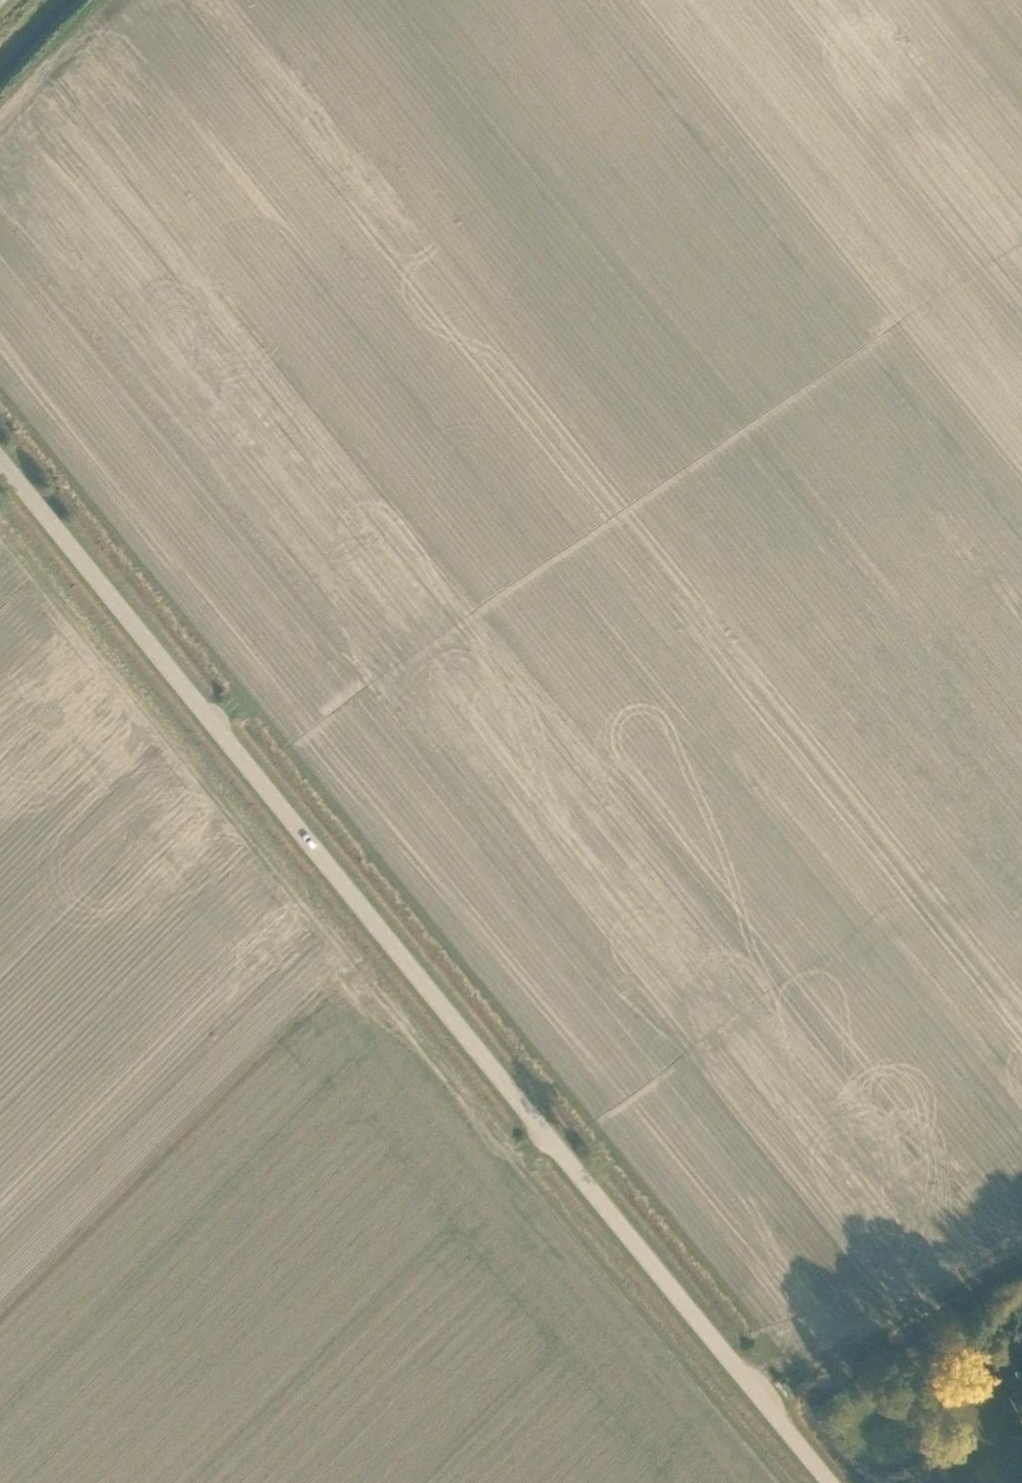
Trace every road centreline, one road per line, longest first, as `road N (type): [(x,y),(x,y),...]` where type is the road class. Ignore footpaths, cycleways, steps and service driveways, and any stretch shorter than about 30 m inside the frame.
road 1 (tertiary): [(828,1482),(0,465)]

